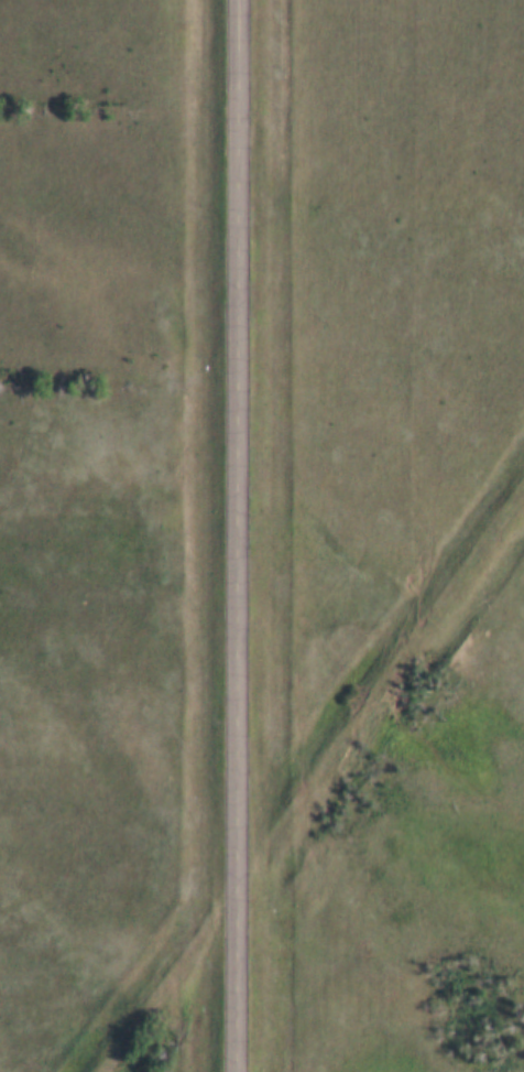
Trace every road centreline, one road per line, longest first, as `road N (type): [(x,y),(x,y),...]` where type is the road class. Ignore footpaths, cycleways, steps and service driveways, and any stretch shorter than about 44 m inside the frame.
road 1 (tertiary): [(238,1071),(238,0)]

